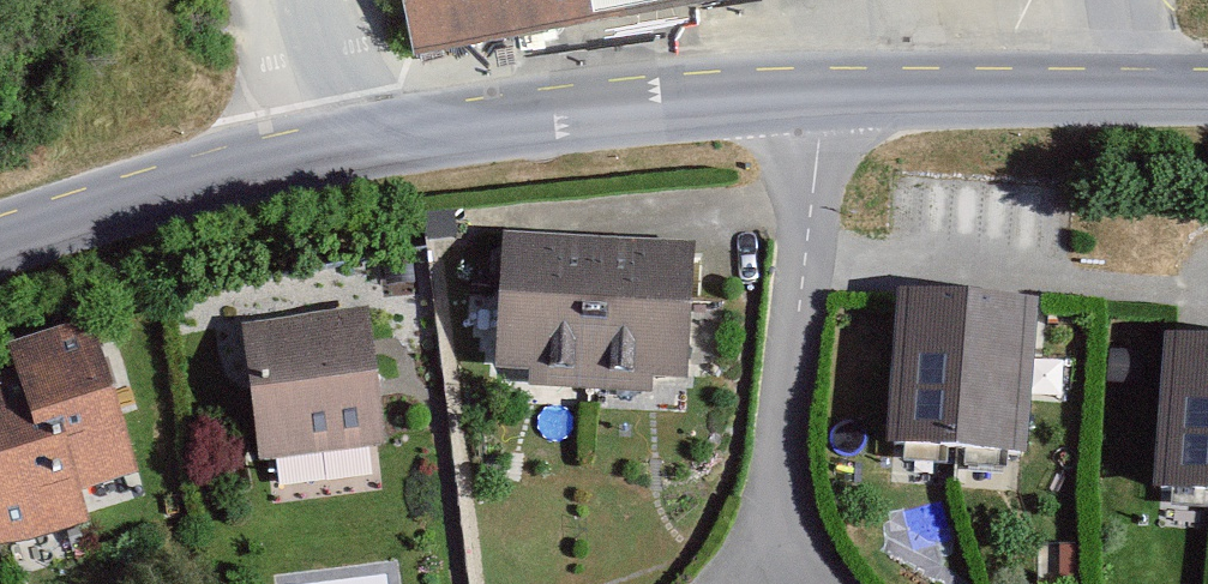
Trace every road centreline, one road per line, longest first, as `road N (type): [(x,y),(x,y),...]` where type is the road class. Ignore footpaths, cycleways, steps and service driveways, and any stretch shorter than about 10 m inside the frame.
road 1 (residential): [(811,108),(777,496),(790,563),(809,583)]
road 2 (tertiary): [(343,159),(625,120),(811,108)]
road 3 (tertiary): [(0,246),(116,209),(343,159)]
road 4 (tertiary): [(811,108),(1129,99)]
road 5 (unclassified): [(343,159),(311,0)]

